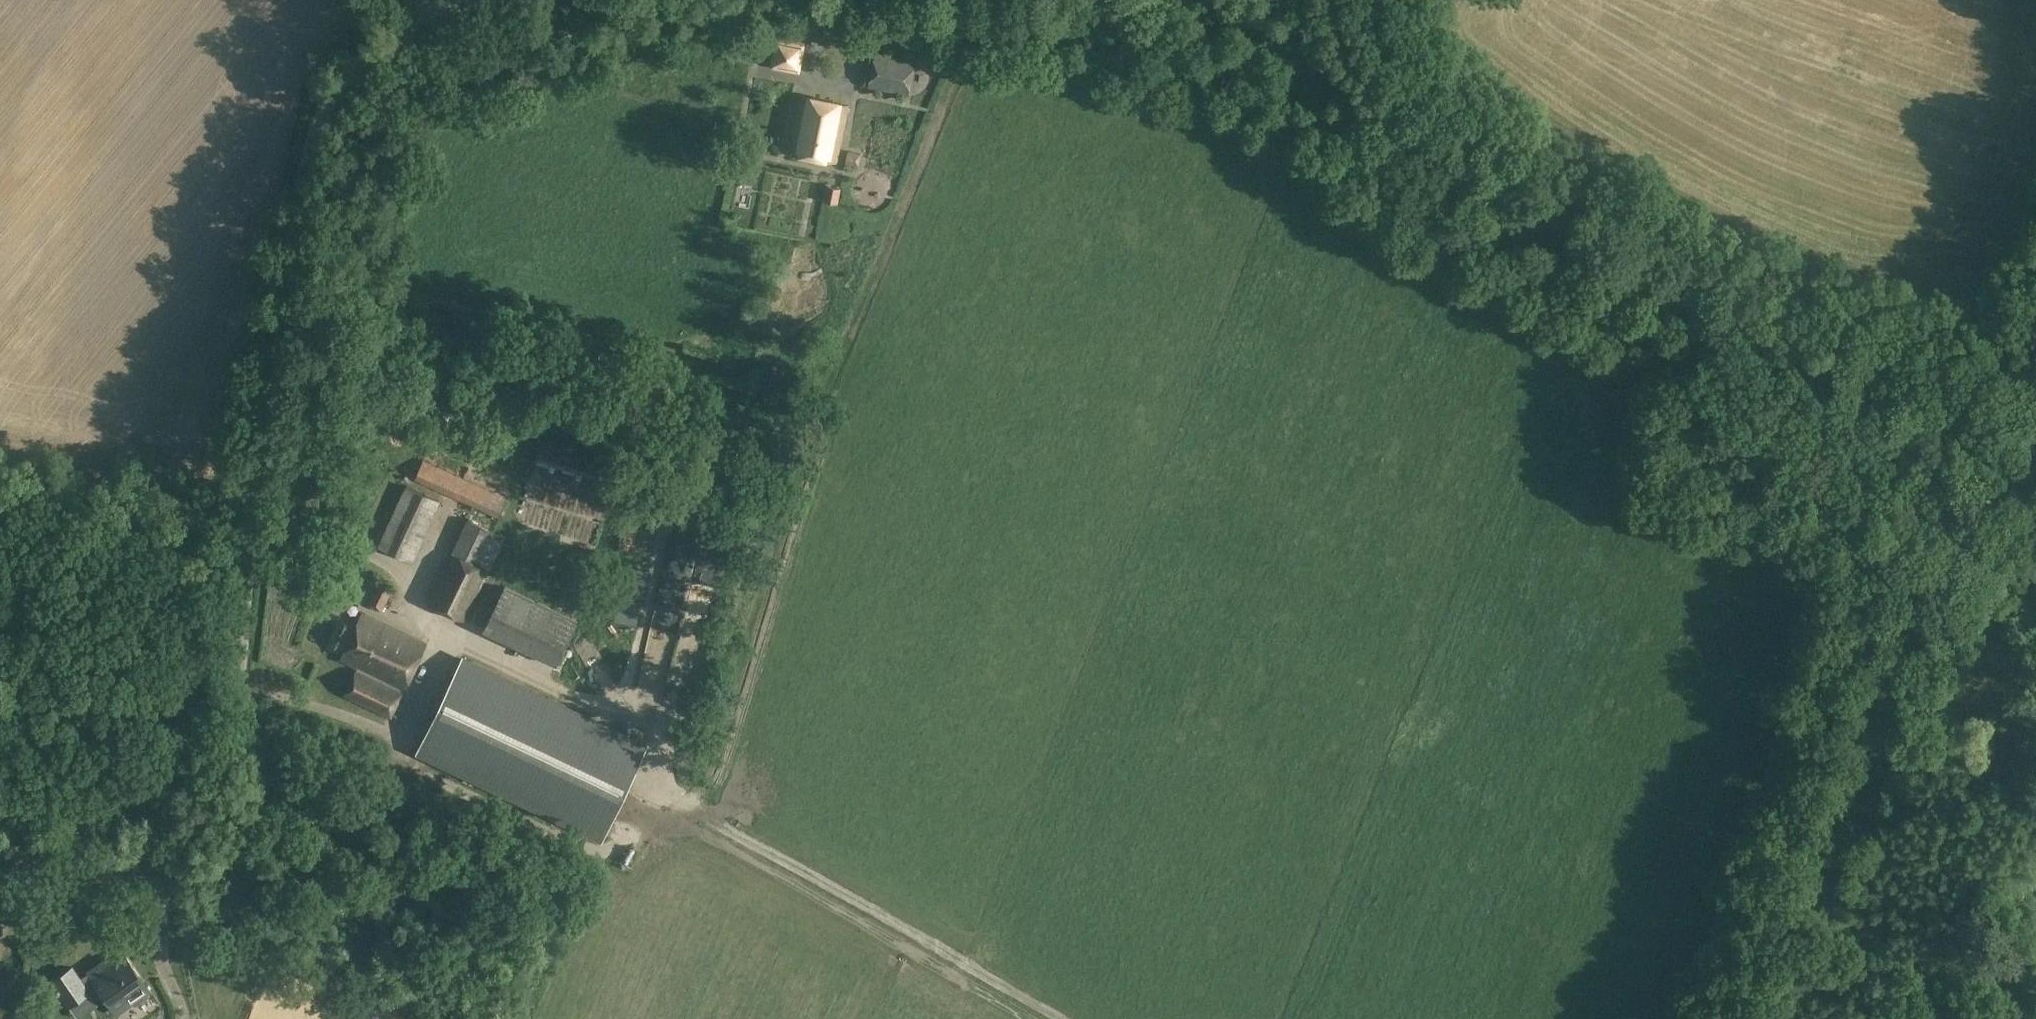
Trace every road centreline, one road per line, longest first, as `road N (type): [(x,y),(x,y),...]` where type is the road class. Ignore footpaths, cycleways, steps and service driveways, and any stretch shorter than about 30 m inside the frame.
road 1 (unclassified): [(409,21),(355,59),(328,91),(313,127),(259,397),(199,793),(179,837),(157,861),(125,865),(0,842)]
road 2 (unclassified): [(2035,434),(1812,359),(1720,318),(1592,246),(1248,14),(1211,0)]

